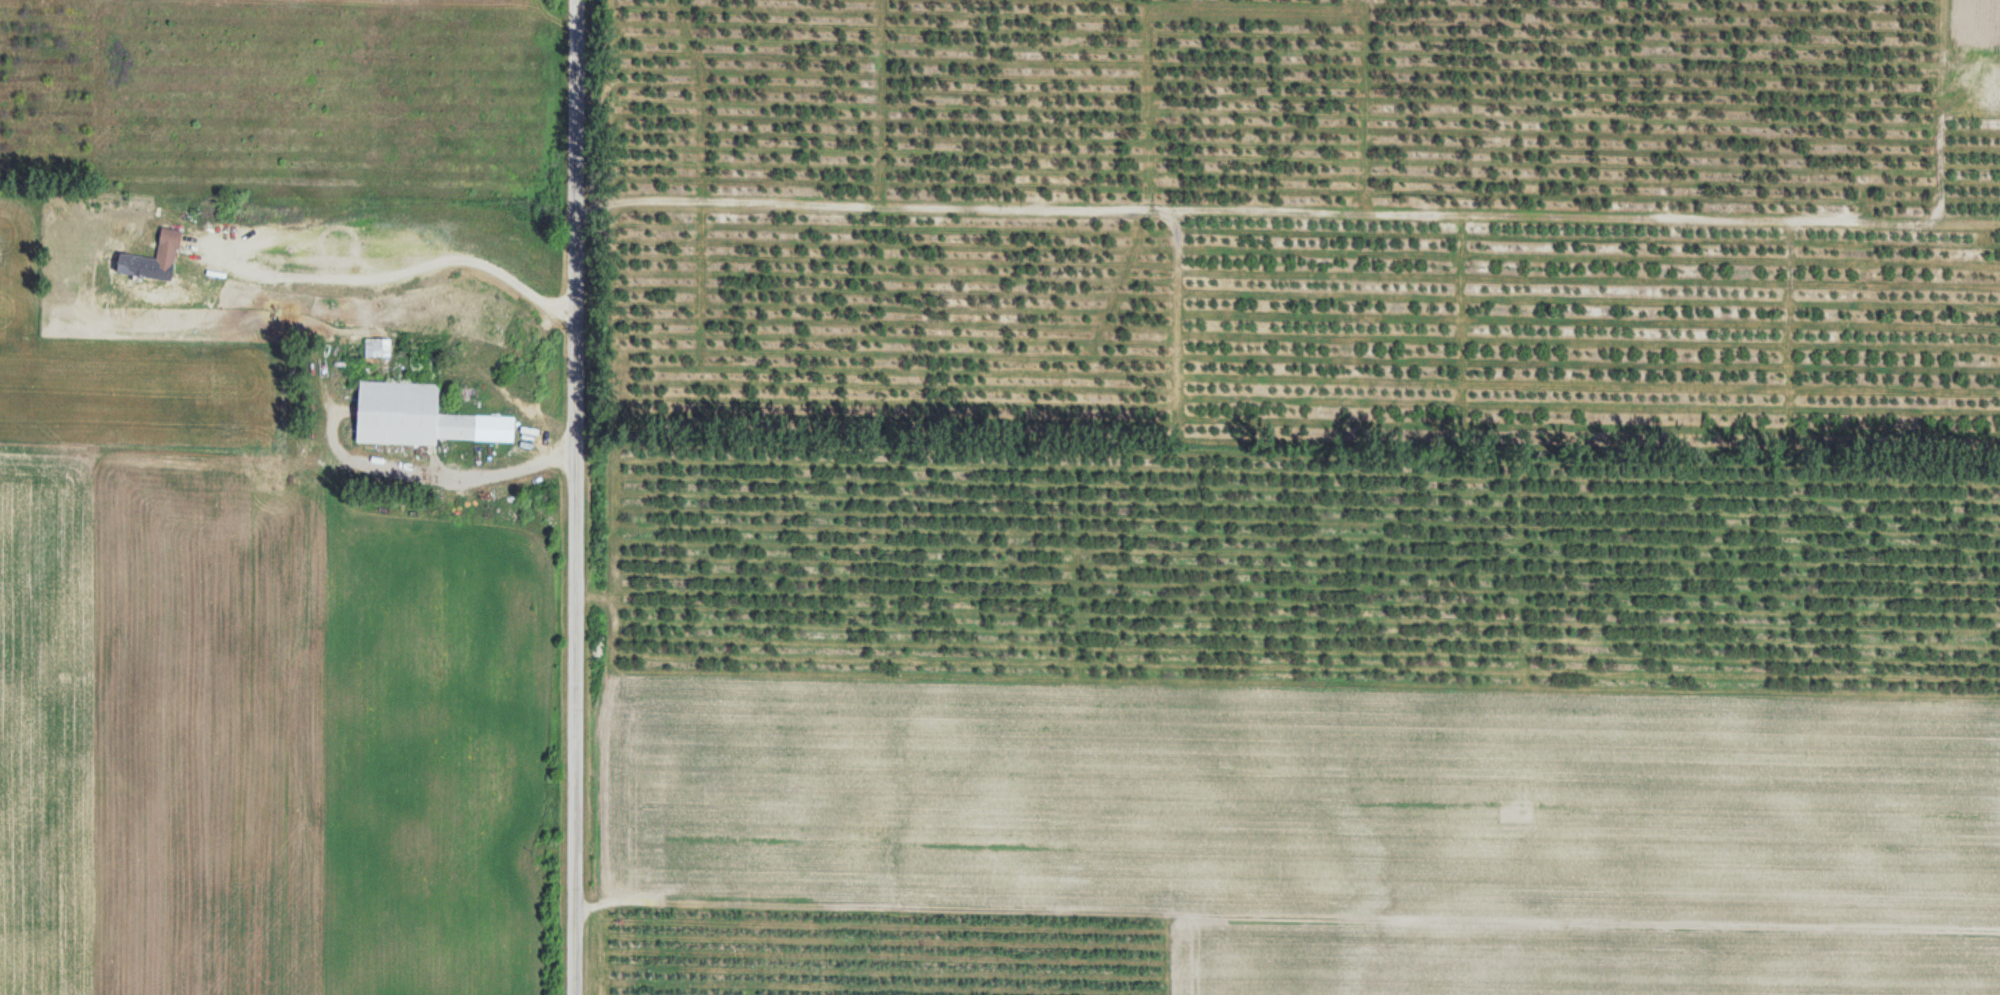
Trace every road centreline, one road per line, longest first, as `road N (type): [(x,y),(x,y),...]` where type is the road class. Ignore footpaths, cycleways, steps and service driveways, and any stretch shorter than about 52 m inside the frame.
road 1 (residential): [(574,994),(571,0)]

